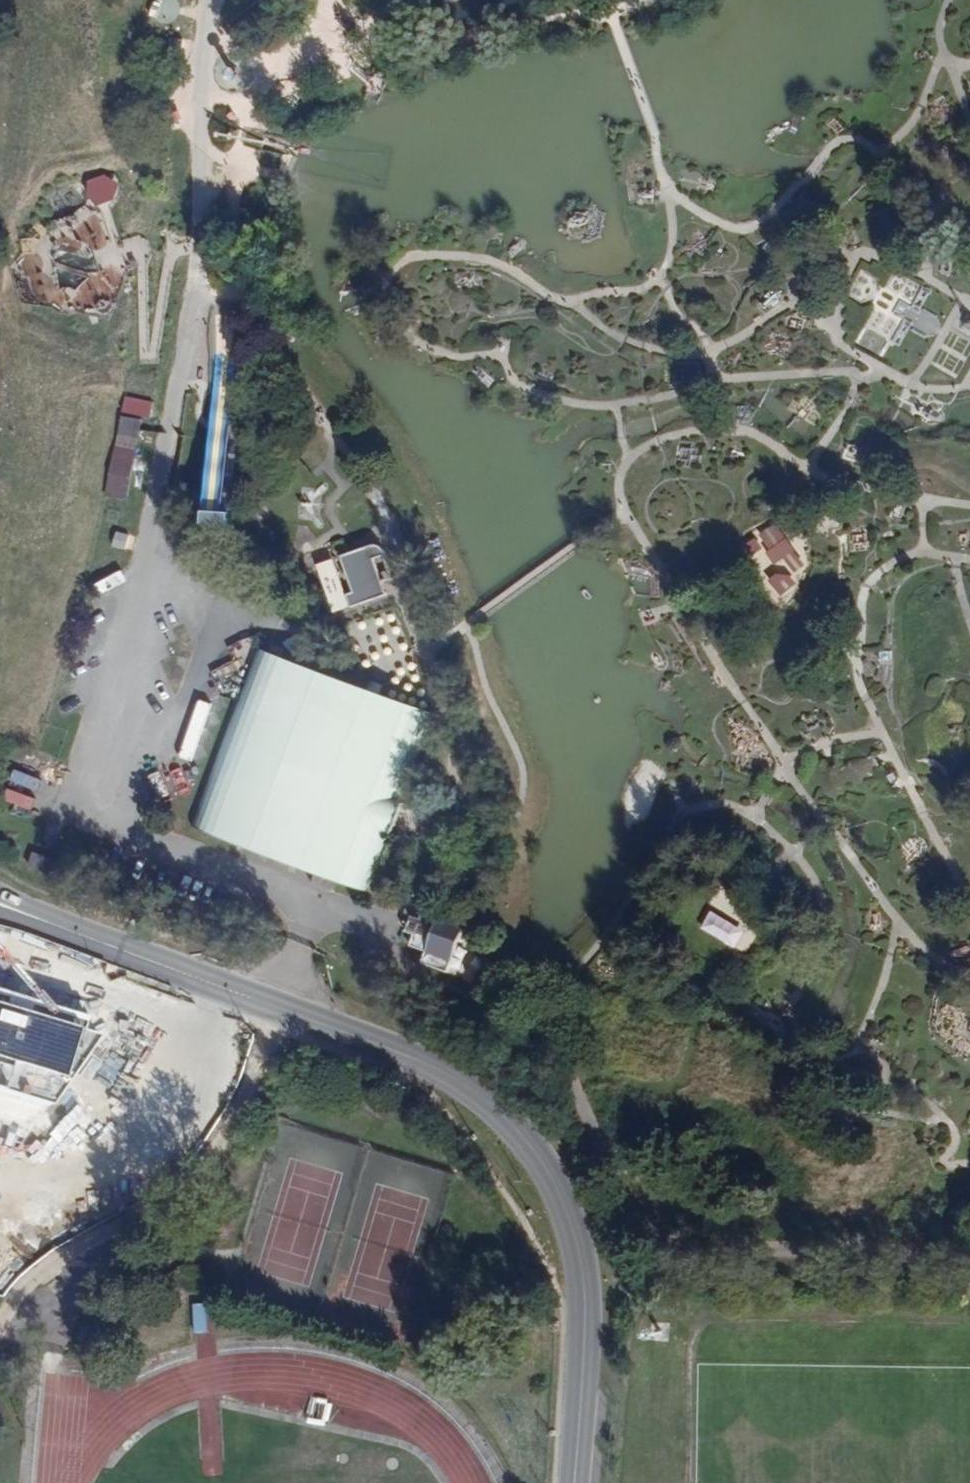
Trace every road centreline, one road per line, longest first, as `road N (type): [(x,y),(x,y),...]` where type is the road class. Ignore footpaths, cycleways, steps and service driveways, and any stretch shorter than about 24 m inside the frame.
road 1 (tertiary): [(578,1482),(590,1275),(573,1205),(539,1147),(487,1098),(425,1060),(64,925)]

